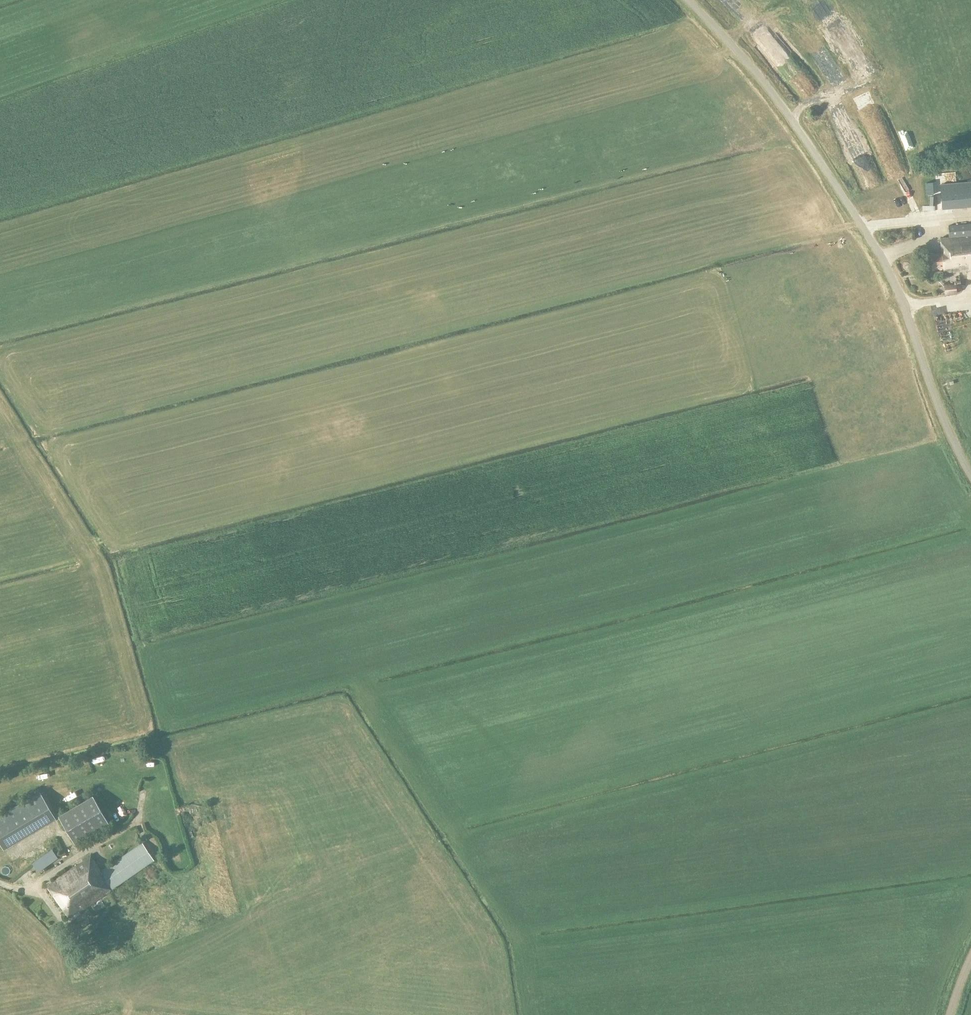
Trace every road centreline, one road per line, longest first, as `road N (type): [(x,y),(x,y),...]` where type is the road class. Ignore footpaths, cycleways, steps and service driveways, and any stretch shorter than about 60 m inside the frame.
road 1 (unclassified): [(970,479),(880,259),(768,88),(683,0)]

